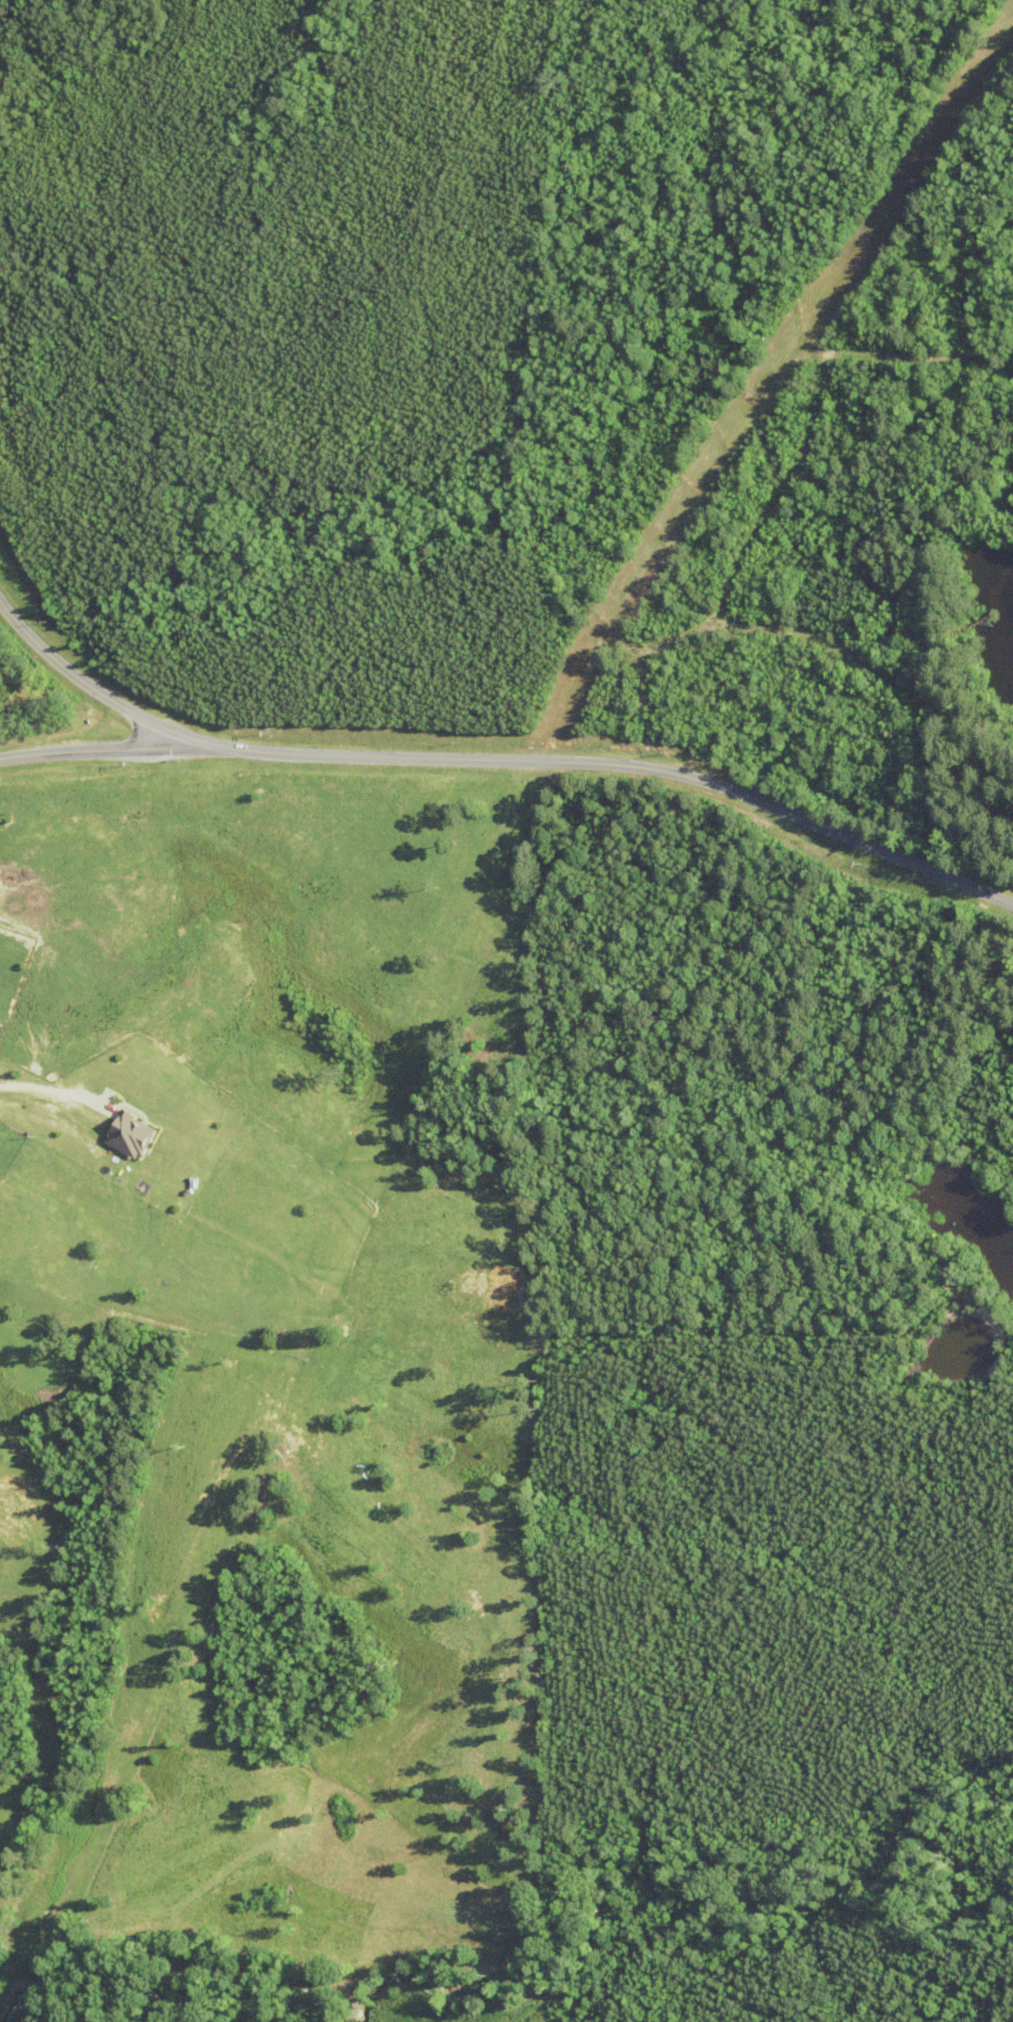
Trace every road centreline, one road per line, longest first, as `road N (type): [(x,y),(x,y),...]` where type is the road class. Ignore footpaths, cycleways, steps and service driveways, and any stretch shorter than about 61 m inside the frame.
road 1 (tertiary): [(1012,902),(723,786),(651,768),(280,753),(201,740),(105,696),(0,606)]
road 2 (residential): [(177,732),(146,747),(0,760)]

